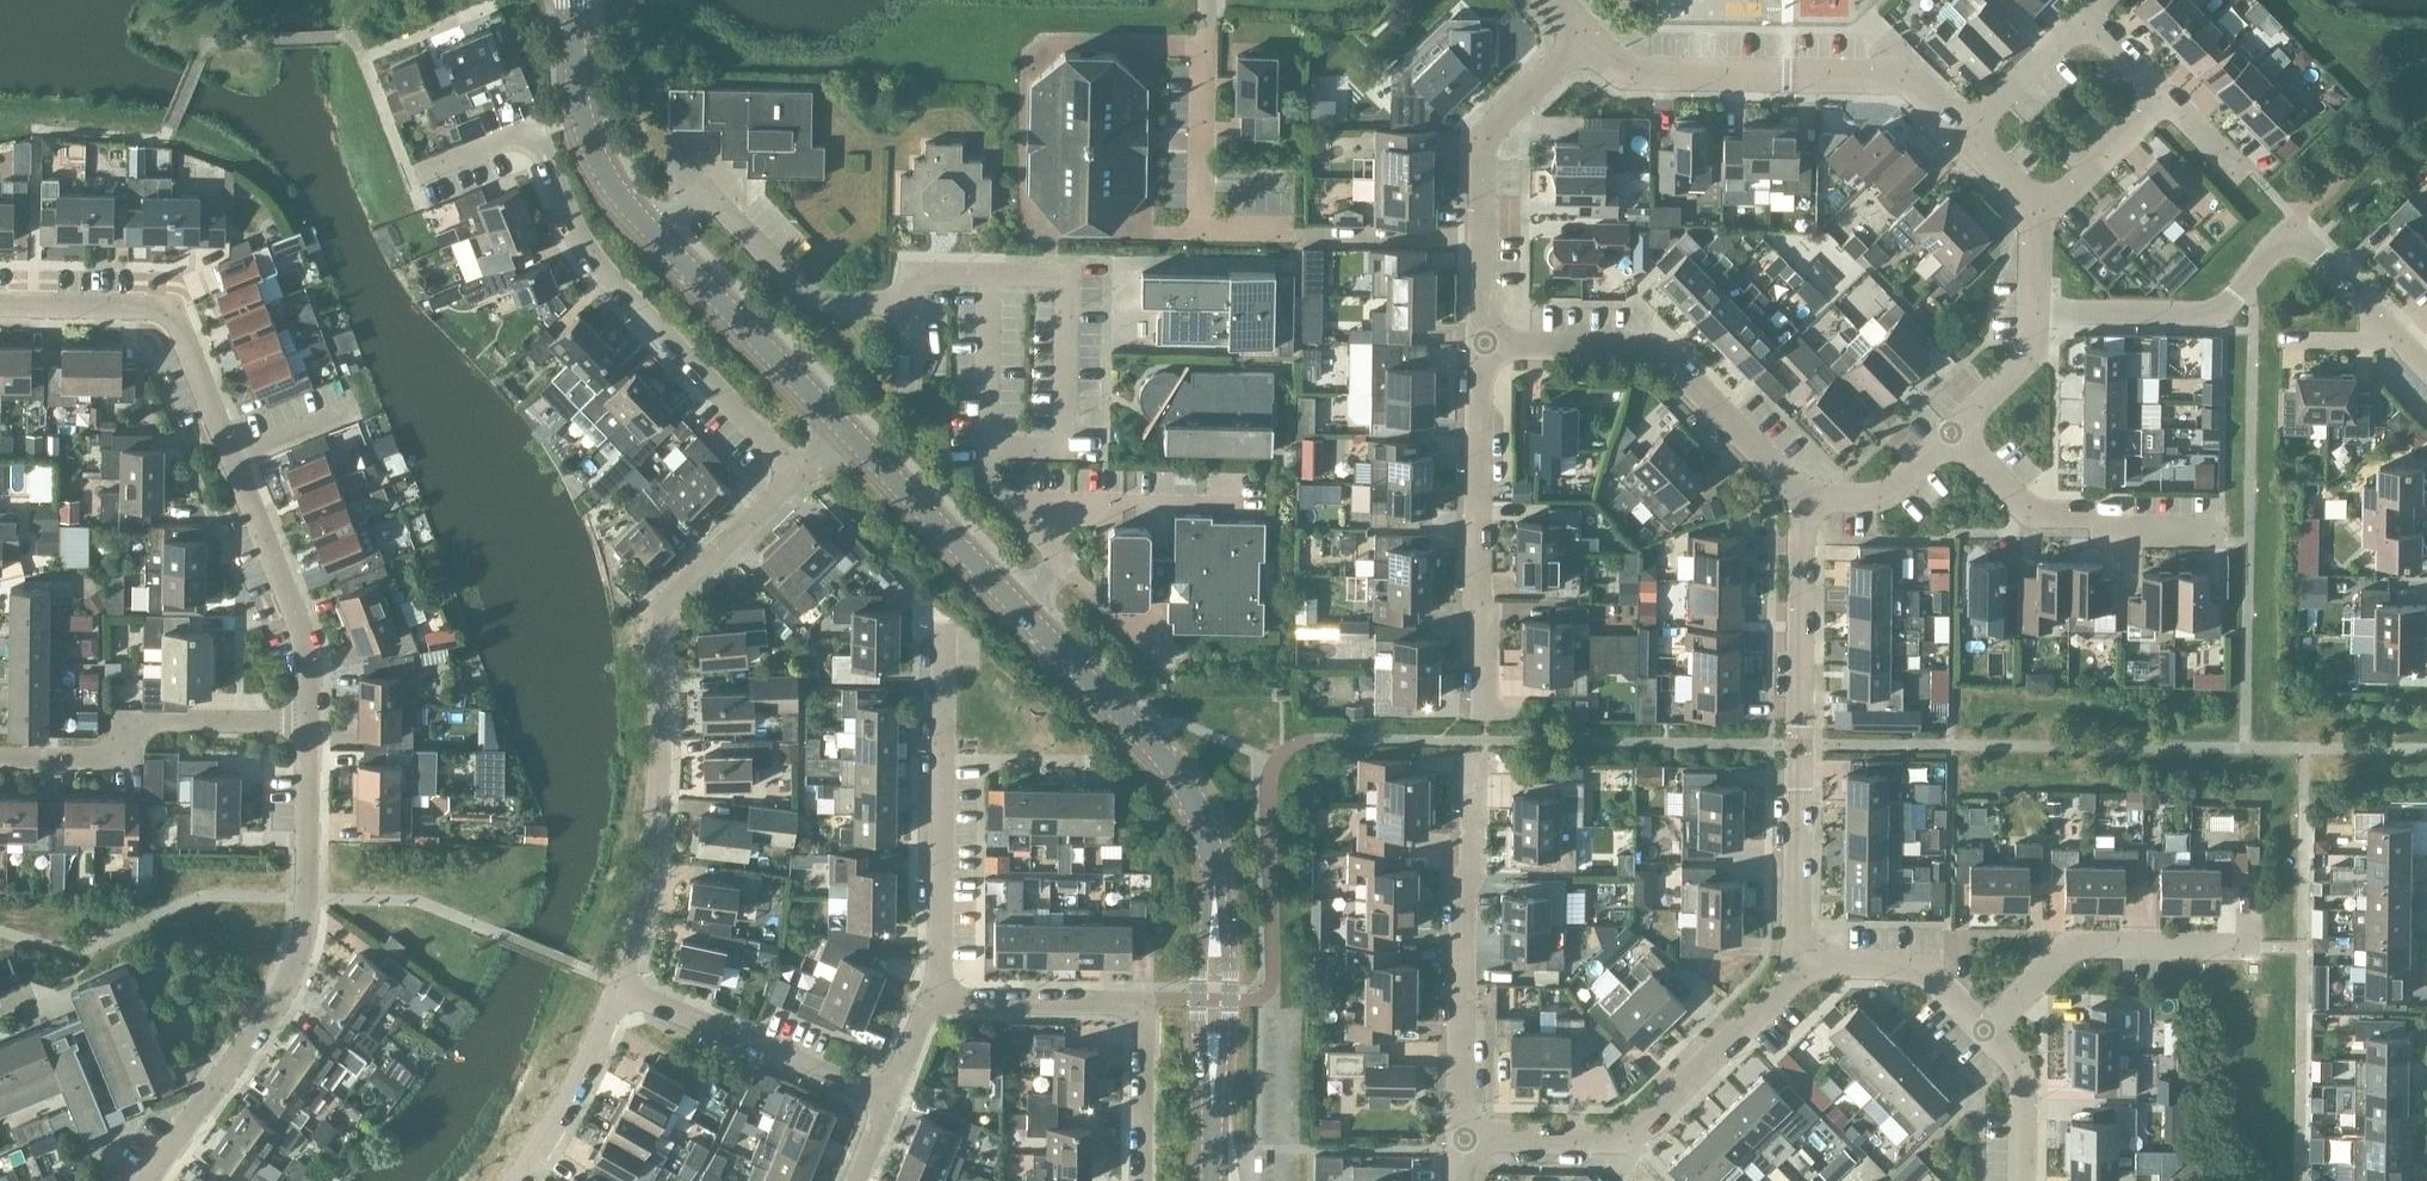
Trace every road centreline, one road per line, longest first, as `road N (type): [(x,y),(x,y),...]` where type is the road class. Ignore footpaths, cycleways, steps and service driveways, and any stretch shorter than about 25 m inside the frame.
road 1 (residential): [(308,722),(302,638),(178,324),(152,308),(0,305)]
road 2 (tertiary): [(1215,879),(1206,831),(1165,757),(840,425)]
road 3 (residential): [(620,988),(658,802),(650,619),(793,471)]
road 4 (residential): [(793,471),(591,259),(533,128),(418,173)]
road 5 (tertiary): [(840,425),(608,180),(578,103),(575,0)]
road 6 (residential): [(1805,963),(1796,927),(1801,537),(1810,502)]
road 7 (residential): [(1964,134),(1897,77),(1627,72),(1586,37)]
road 8 (residential): [(1464,1138),(1625,1136),(1805,963)]
road 9 (residential): [(1464,1138),(1463,883),(1472,871),(1474,763),(1499,763)]
road 10 (residential): [(214,1088),(274,1006),(302,951),(308,722)]
road 11 (residential): [(1485,342),(1479,594),(1487,614),(1485,710),(1506,710)]
road 12 (residential): [(1810,502),(1663,360),(1637,349),(1485,342)]
road 13 (residential): [(1141,1180),(1143,1003),(937,999)]
road 14 (residential): [(1586,37),(1488,133),(1485,342)]
road 15 (residential): [(1983,1030),(2071,944),(2248,945),(2248,919)]
road 16 (residential): [(0,758),(106,759),(150,722),(308,722)]
road 17 (residential): [(2220,533),(2125,532),(2032,508),(1951,431)]
road 18 (unclassified): [(888,1099),(620,988)]
road 19 (residential): [(937,999),(942,758)]
road 20 (tertiary): [(1215,879),(1204,893),(1198,958),(1201,1096),(1211,1106)]
road 21 (tertiary): [(1211,1106),(1220,1096),(1230,999),(1225,893),(1215,879)]
road 22 (residential): [(2387,322),(2295,222),(2241,287)]
road 23 (residential): [(518,1180),(568,1100),(620,988)]
road 24 (residential): [(2035,314),(2206,312),(2241,287)]
road 25 (residential): [(1983,1030),(1918,965),(1805,963)]
road 26 (residential): [(2033,209),(2073,184),(2164,95)]
road 27 (residential): [(942,758),(1113,761)]
road 28 (residential): [(2084,15),(1964,134)]
road 29 (residential): [(1810,502),(1883,495),(1951,431)]
road 30 (residential): [(2022,1180),(2021,1079),(1983,1030)]
road 31 (residential): [(1951,431),(2024,360),(2035,314)]
road 32 (unclassified): [(214,1088),(158,958)]
road 33 (residential): [(942,758),(944,620)]

